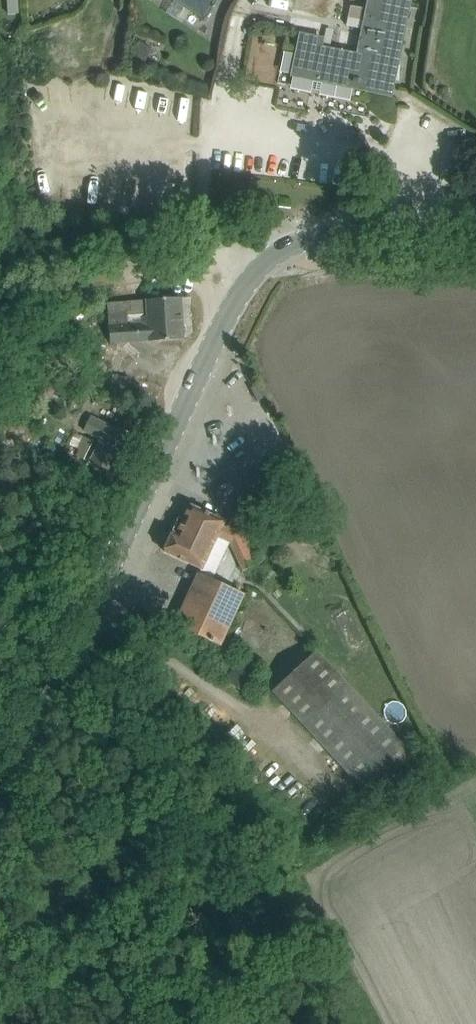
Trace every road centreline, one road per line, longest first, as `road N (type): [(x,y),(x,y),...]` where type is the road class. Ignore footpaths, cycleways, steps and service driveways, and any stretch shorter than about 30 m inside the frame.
road 1 (secondary): [(0,804),(212,347),(259,269),(311,237),(475,228)]
road 2 (track): [(201,258),(0,302)]

